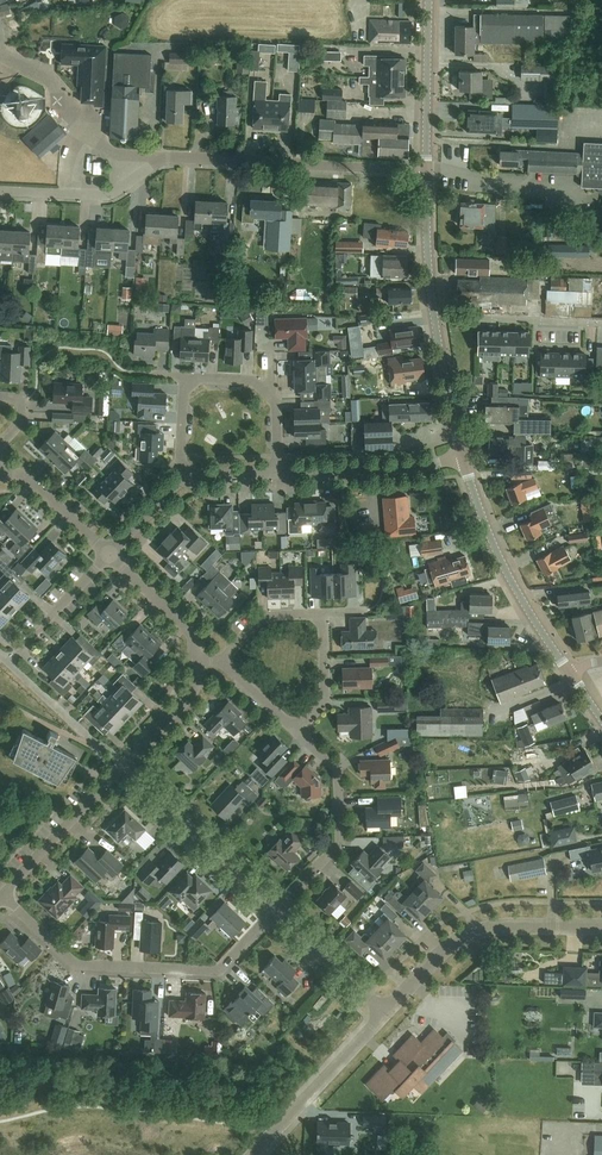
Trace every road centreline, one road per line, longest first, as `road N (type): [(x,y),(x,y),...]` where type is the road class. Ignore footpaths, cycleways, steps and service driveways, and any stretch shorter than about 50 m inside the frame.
road 1 (residential): [(276,908),(234,957),(211,971),(78,964),(2,896)]
road 2 (residential): [(425,173),(156,158)]
road 3 (residential): [(385,1013),(468,934),(601,927)]
road 4 (tertiary): [(571,671),(507,573),(464,457)]
road 5 (residential): [(297,731),(339,773),(339,842),(276,908)]
road 6 (unclassified): [(276,908),(124,767)]
road 7 (residential): [(156,158),(95,141),(49,81),(0,54)]
road 8 (residential): [(252,1154),(385,1013)]
road 9 (residential): [(278,473),(393,470),(464,457)]
road 10 (residential): [(2,896),(124,767)]
road 11 (tertiary): [(425,173),(430,0)]
road 12 (residential): [(0,190),(112,196),(156,158)]
road 13 (residential): [(601,323),(435,317)]
road 14 (unclassified): [(385,1013),(276,908)]
road 15 (residential): [(196,664),(192,632),(109,553)]
road 16 (tertiary): [(435,317),(425,173)]
road 17 (tertiary): [(464,457),(435,317)]
road 18 (residential): [(109,553),(28,478),(0,476)]
road 19 (residential): [(124,767),(196,688),(196,664)]
road 20 (residential): [(109,553),(21,649)]
road 21 (residential): [(297,731),(324,696),(323,612)]
road 22 (residential): [(221,662),(272,612),(323,612)]

